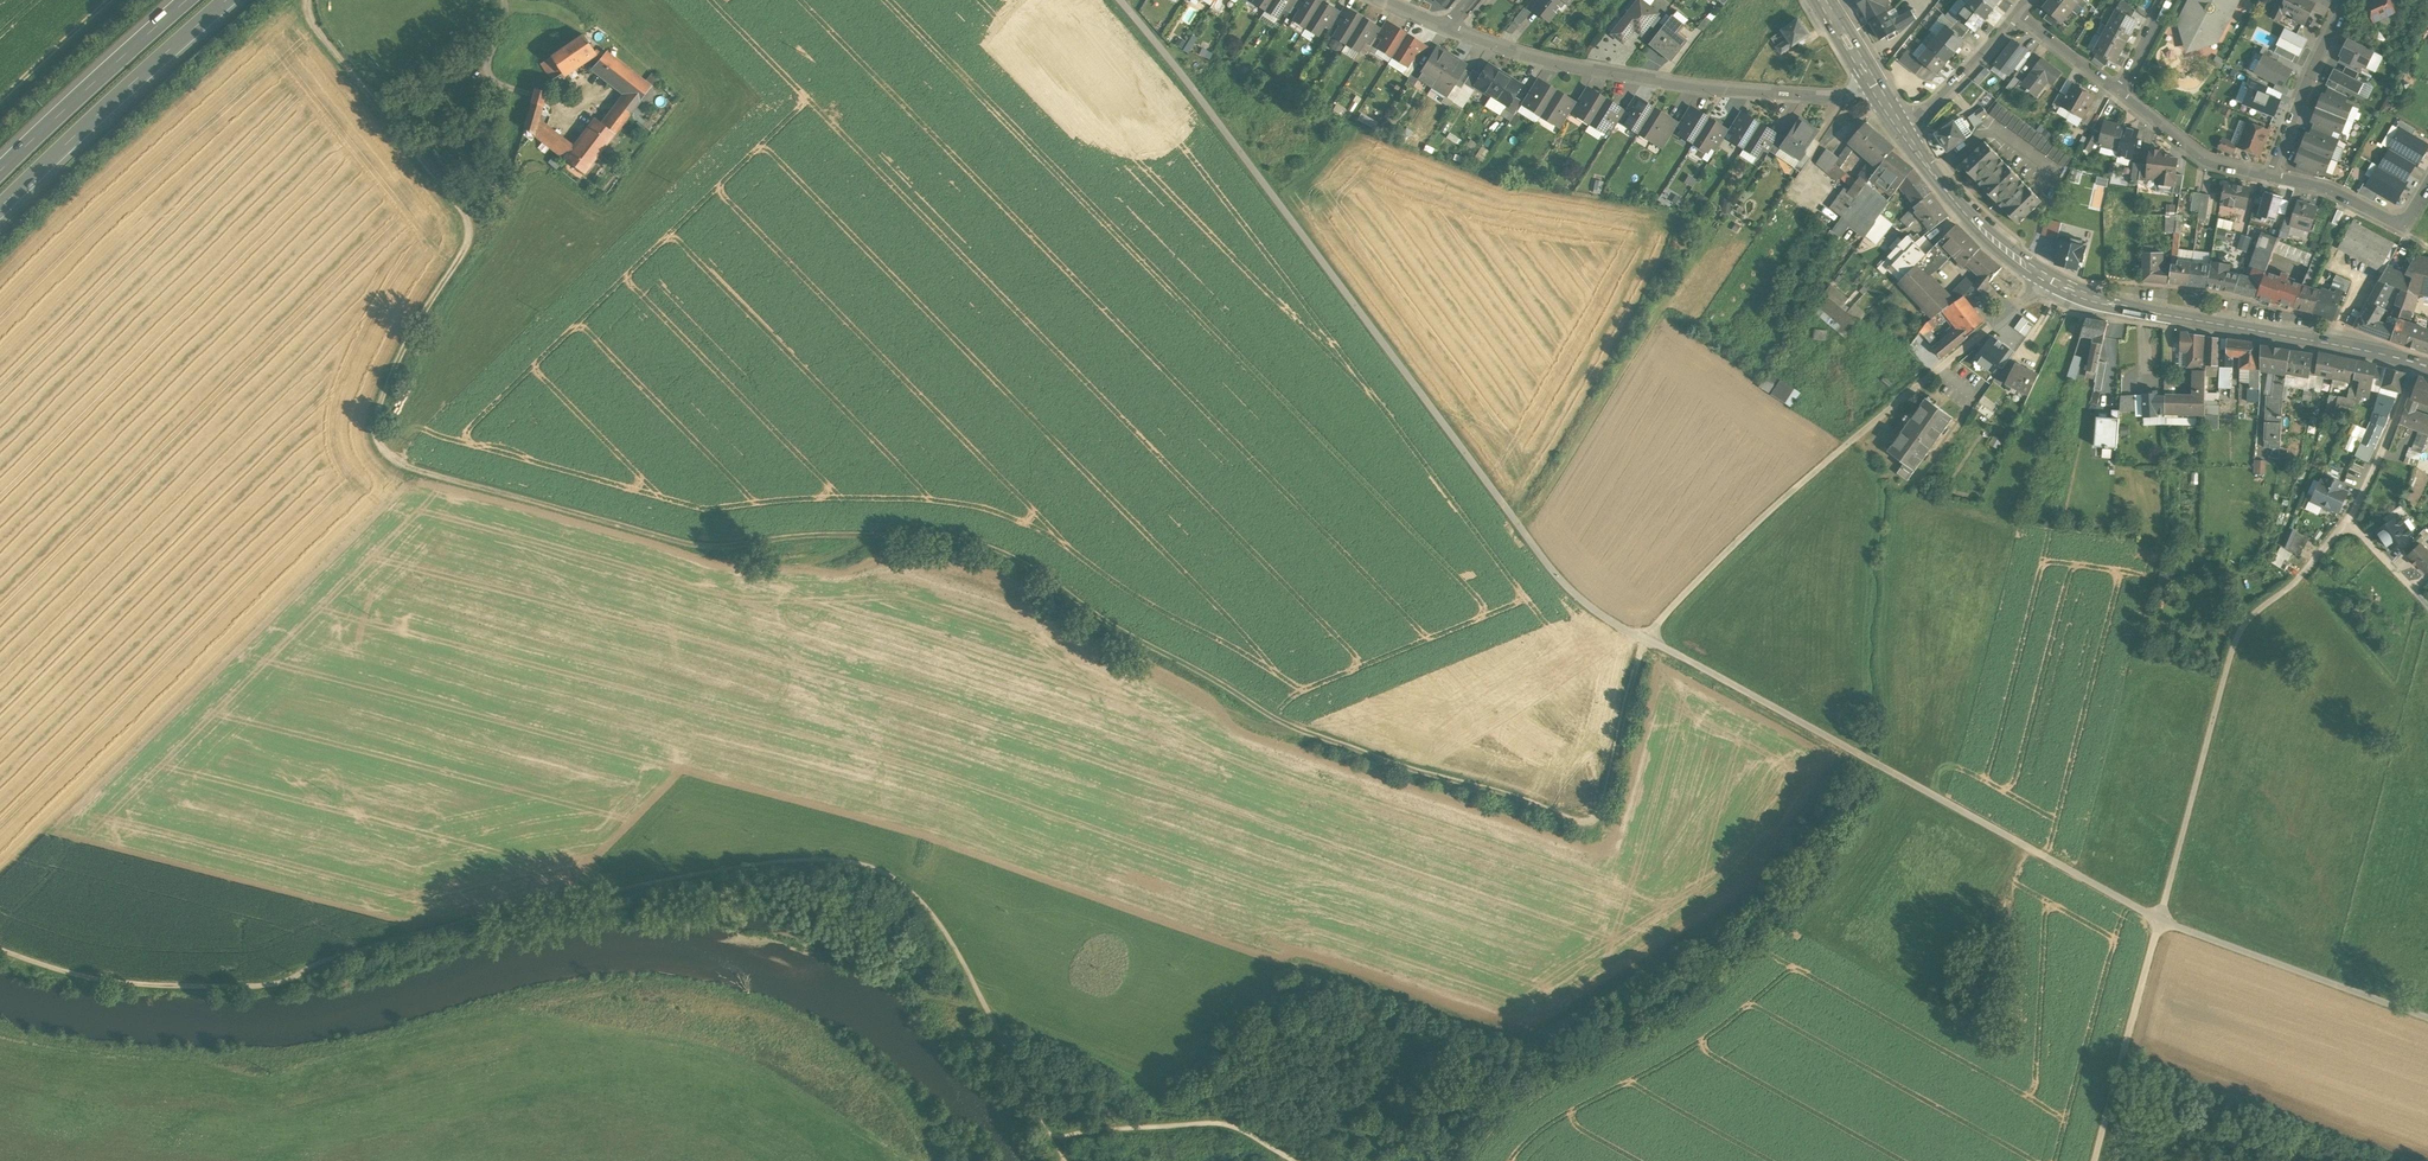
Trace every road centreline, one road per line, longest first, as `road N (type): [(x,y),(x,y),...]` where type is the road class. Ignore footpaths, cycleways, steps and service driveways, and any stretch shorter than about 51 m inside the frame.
road 1 (track): [(1849,442),(1724,554),(1655,629),(1607,823),(1579,828),(1524,803),(1283,731),(1222,686),(1097,619),(1041,575),(982,549),(796,542),(699,554),(400,467),(385,446),(391,406),(436,312),(476,254),(481,233),(474,217)]
road 2 (track): [(2427,1019),(2161,920),(1607,621),(1570,589),(1122,0)]
road 3 (track): [(0,953),(67,976),(160,992),(257,985),(451,931),(752,871),(862,869),(909,889),(952,937),(1048,1136)]
road 4 (track): [(2350,523),(2240,627),(2094,1160)]
road 5 (secondary): [(2415,363),(2180,318),(2052,283),(1972,224),(1904,130)]
road 6 (residential): [(1876,86),(1828,98),(1718,90),(1575,65),(1449,25)]
road 7 (motorway): [(0,207),(227,0)]
road 8 (track): [(309,0),(325,37),(474,217)]
road 9 (motorway): [(188,0),(0,170)]
road 10 (track): [(1292,1160),(1243,1131),(1214,1124),(1048,1136)]
road 11 (residential): [(2271,176),(2346,0)]
road 12 (residential): [(2427,180),(2401,224),(2322,188),(2271,176)]
road 13 (track): [(476,254),(494,228),(479,142),(492,78)]
road 14 (residential): [(2271,176),(2209,163),(2119,94)]
road 15 (residential): [(2415,363),(2398,421),(2350,523)]
road 16 (residential): [(1904,130),(2019,14)]
road 17 (track): [(0,110),(116,0)]
road 18 (residential): [(2119,94),(2019,14)]

